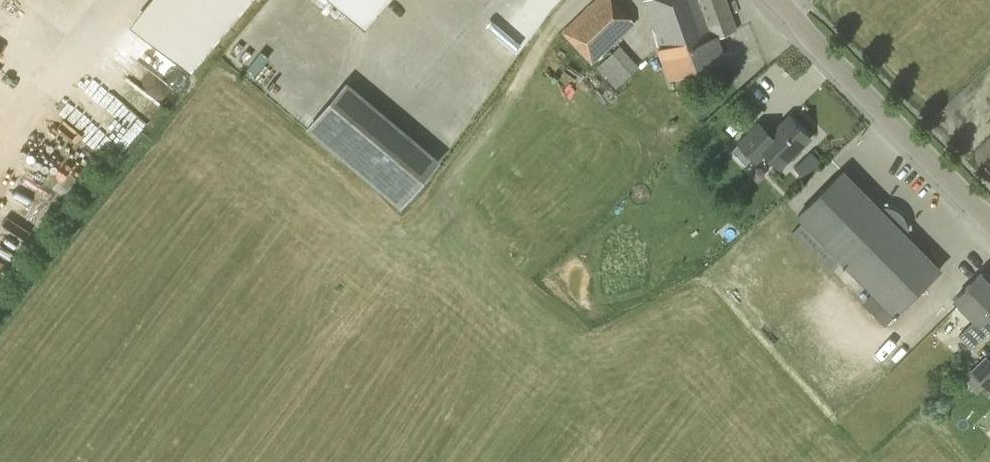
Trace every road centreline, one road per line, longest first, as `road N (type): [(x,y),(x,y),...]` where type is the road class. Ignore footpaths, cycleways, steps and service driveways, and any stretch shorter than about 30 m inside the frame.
road 1 (secondary): [(989,220),(777,0)]

